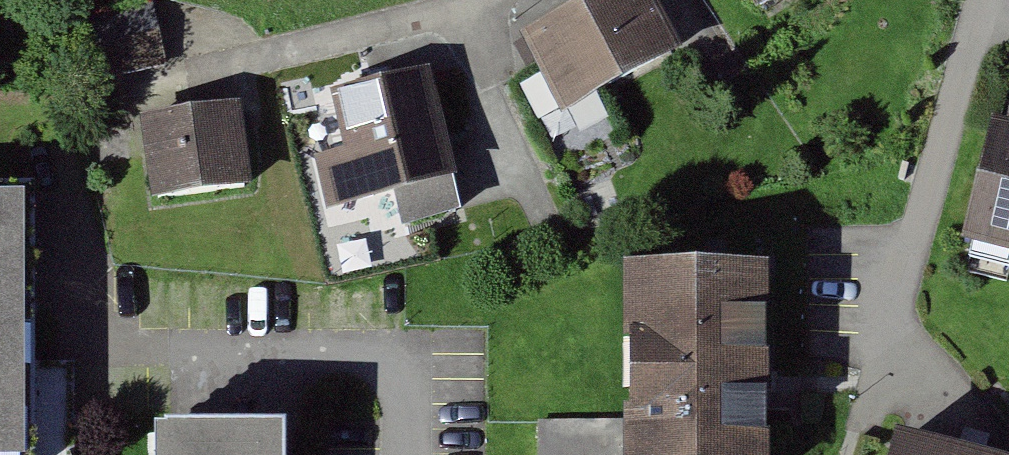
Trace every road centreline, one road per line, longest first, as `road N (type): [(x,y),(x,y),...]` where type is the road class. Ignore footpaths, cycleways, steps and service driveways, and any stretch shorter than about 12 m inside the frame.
road 1 (residential): [(1003,0),(971,54),(863,408)]
road 2 (residential): [(495,0),(149,93)]

